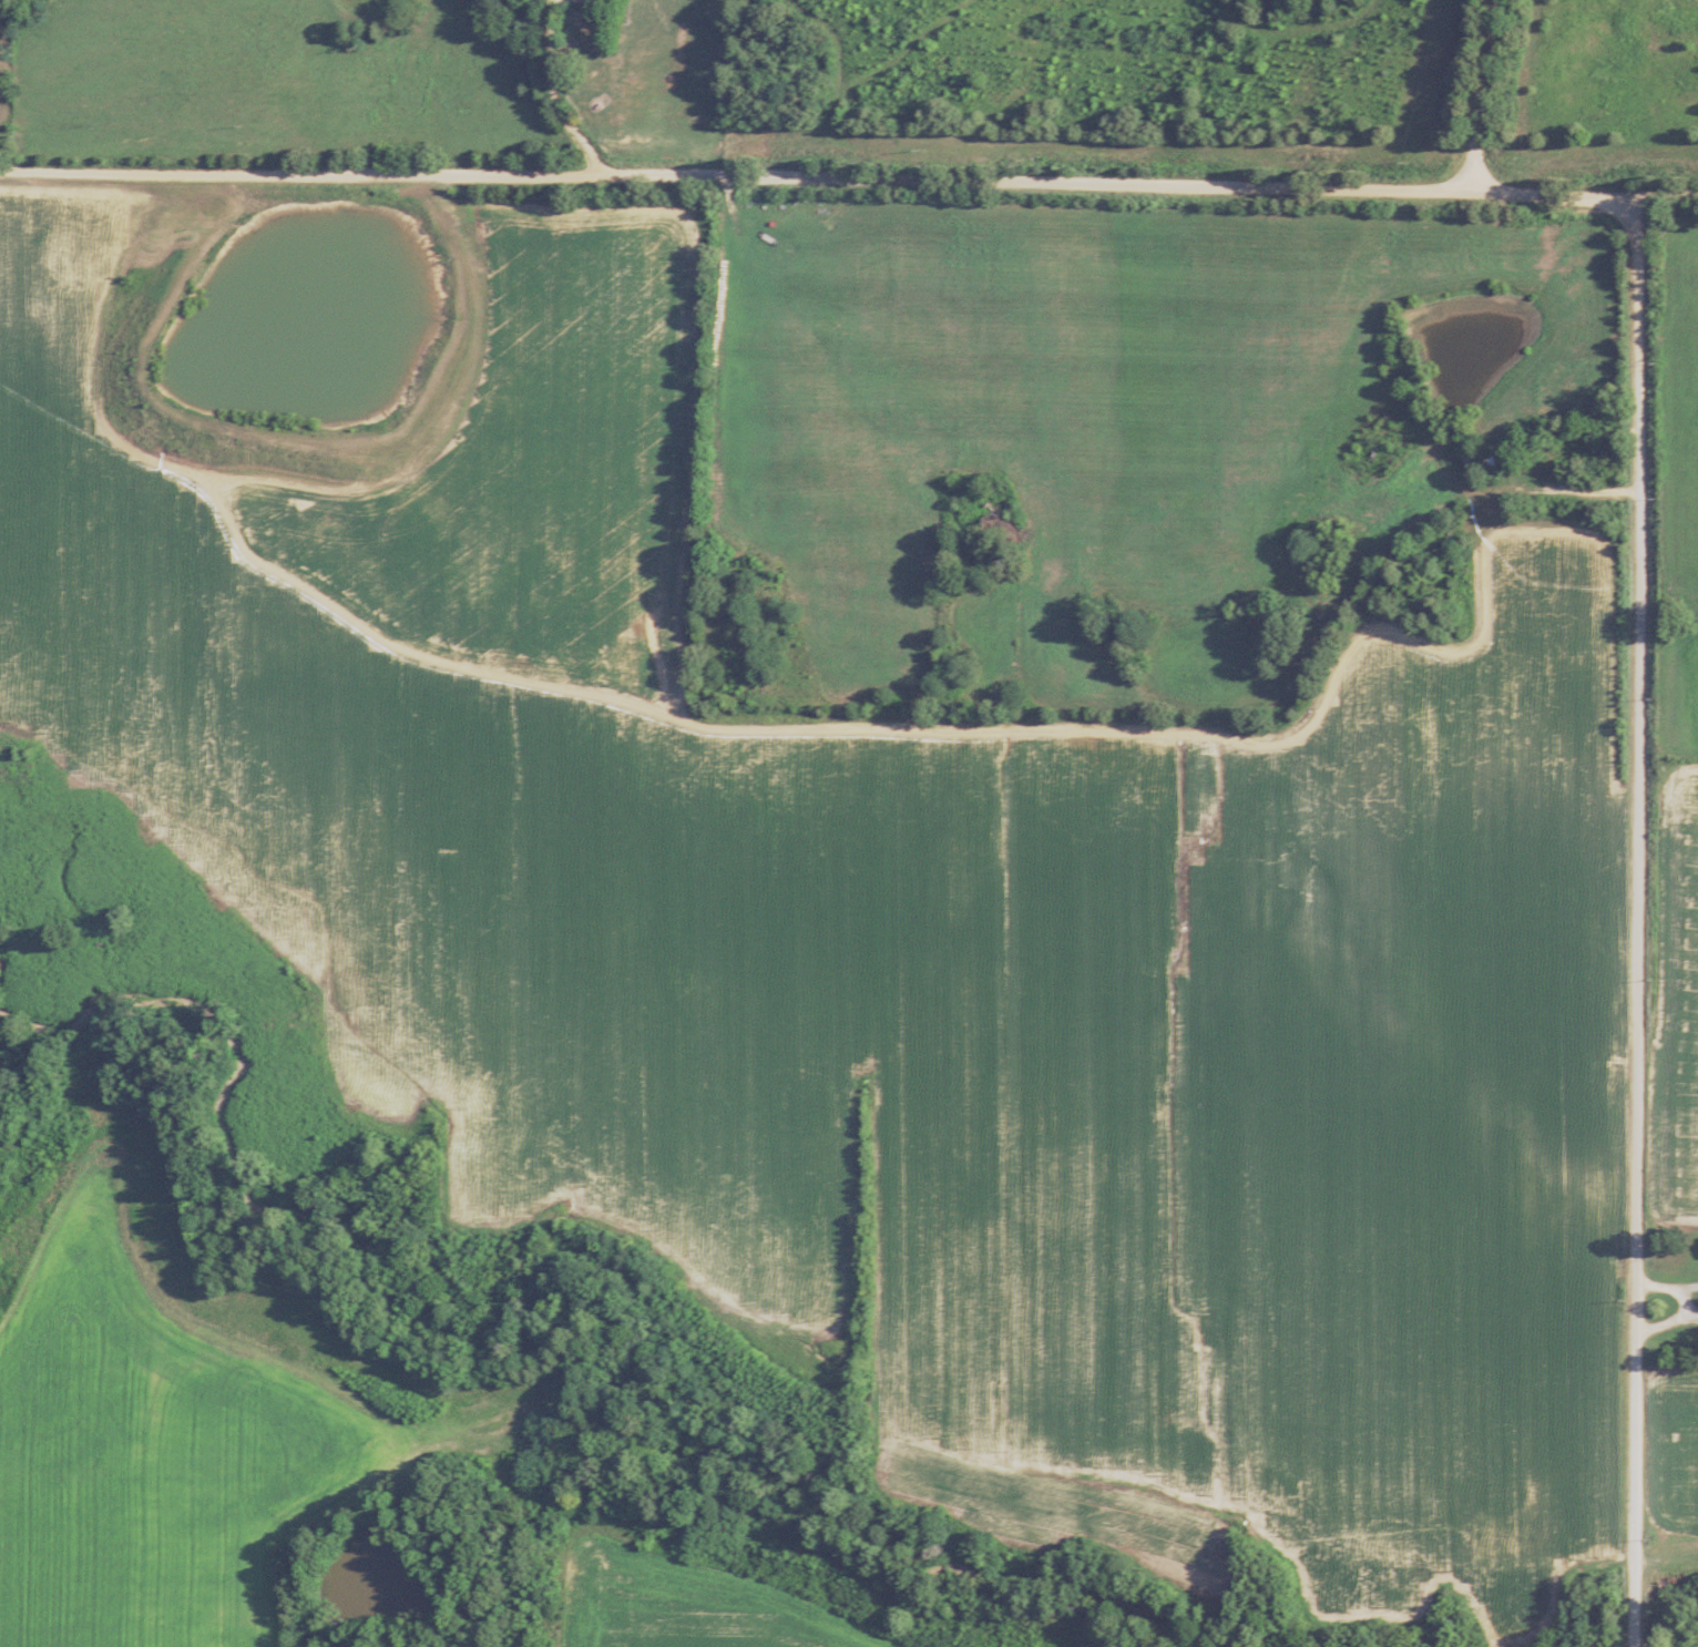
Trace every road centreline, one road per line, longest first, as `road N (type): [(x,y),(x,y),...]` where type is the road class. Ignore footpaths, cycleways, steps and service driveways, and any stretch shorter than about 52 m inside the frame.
road 1 (residential): [(1697,194),(1636,204),(1465,188),(0,173)]
road 2 (track): [(1636,204),(1645,487),(1634,1646)]
road 3 (residential): [(1495,0),(1465,188)]

